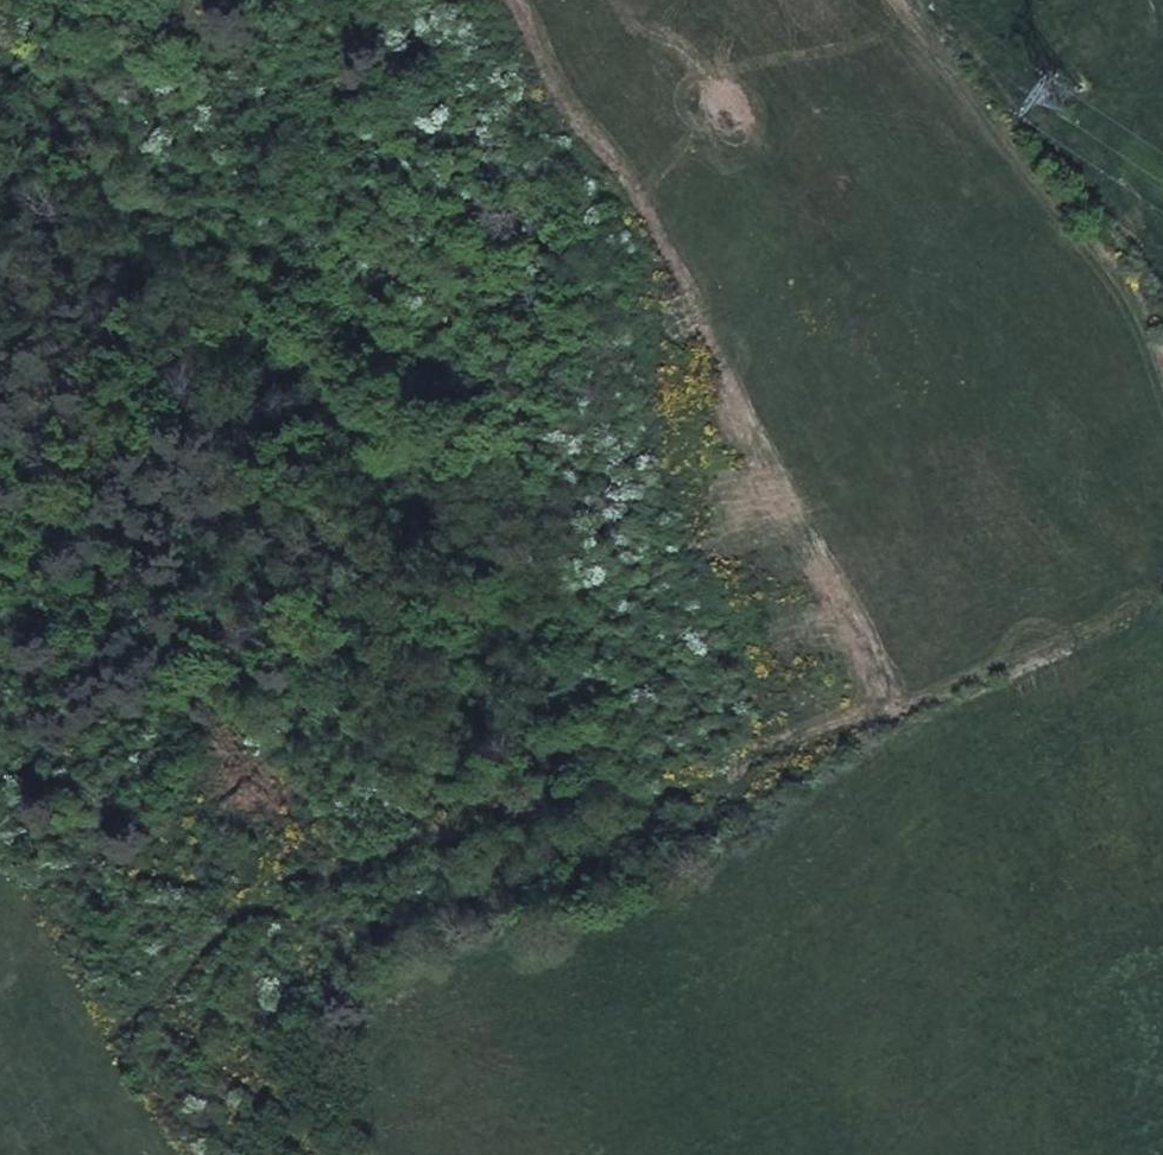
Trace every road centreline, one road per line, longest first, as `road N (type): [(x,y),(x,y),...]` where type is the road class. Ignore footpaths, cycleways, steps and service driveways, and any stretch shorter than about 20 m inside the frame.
road 1 (track): [(915,0),(1024,152),(1106,300),(1162,596)]

